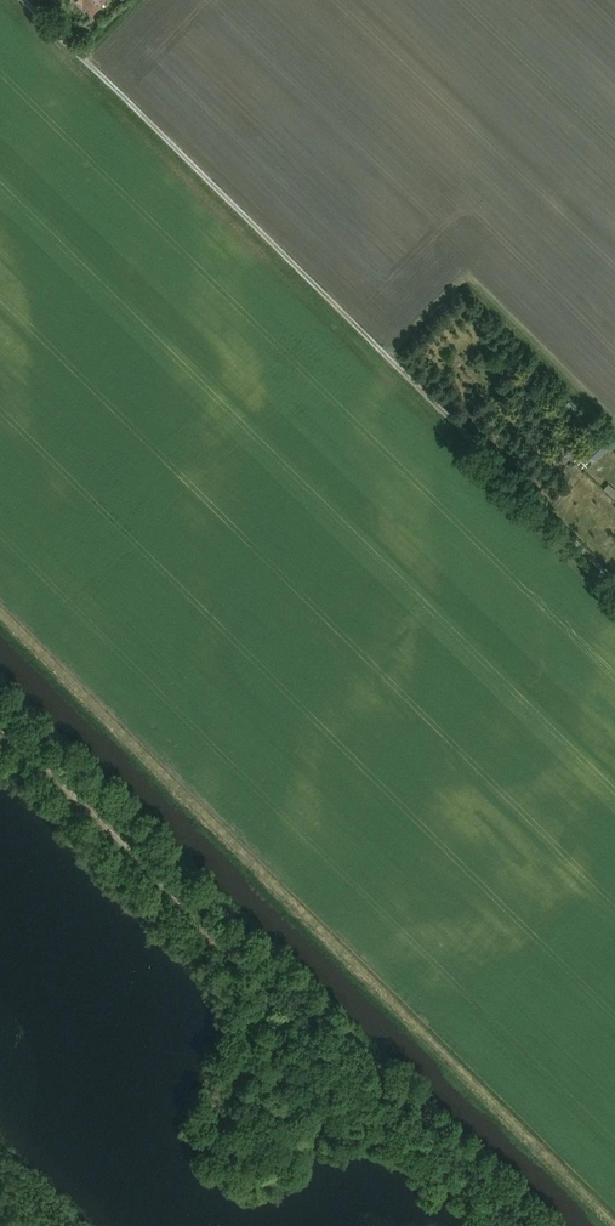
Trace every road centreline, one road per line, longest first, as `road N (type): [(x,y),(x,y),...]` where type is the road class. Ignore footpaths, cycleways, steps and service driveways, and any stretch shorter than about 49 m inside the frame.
road 1 (unclassified): [(20,0),(614,583)]

